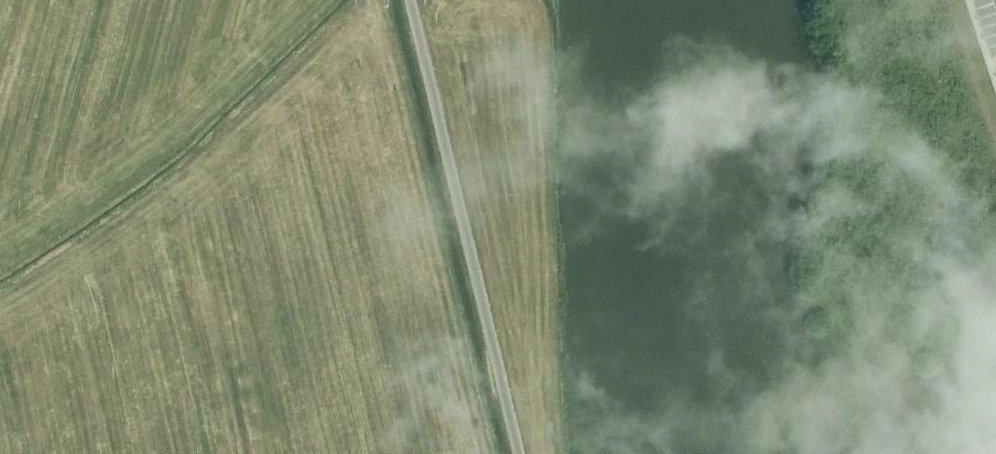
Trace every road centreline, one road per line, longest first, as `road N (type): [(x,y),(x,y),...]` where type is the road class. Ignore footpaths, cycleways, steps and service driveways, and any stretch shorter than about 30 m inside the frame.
road 1 (unclassified): [(511,453),(461,285),(401,0)]

